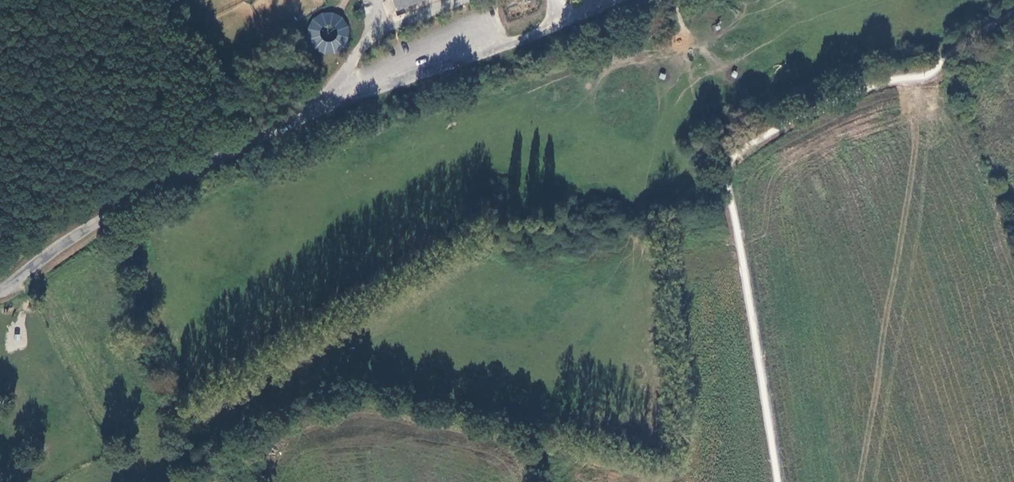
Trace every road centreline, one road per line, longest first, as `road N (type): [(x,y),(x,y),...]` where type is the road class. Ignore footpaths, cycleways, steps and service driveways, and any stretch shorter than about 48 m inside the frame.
road 1 (unclassified): [(257,139),(118,212),(0,289)]

